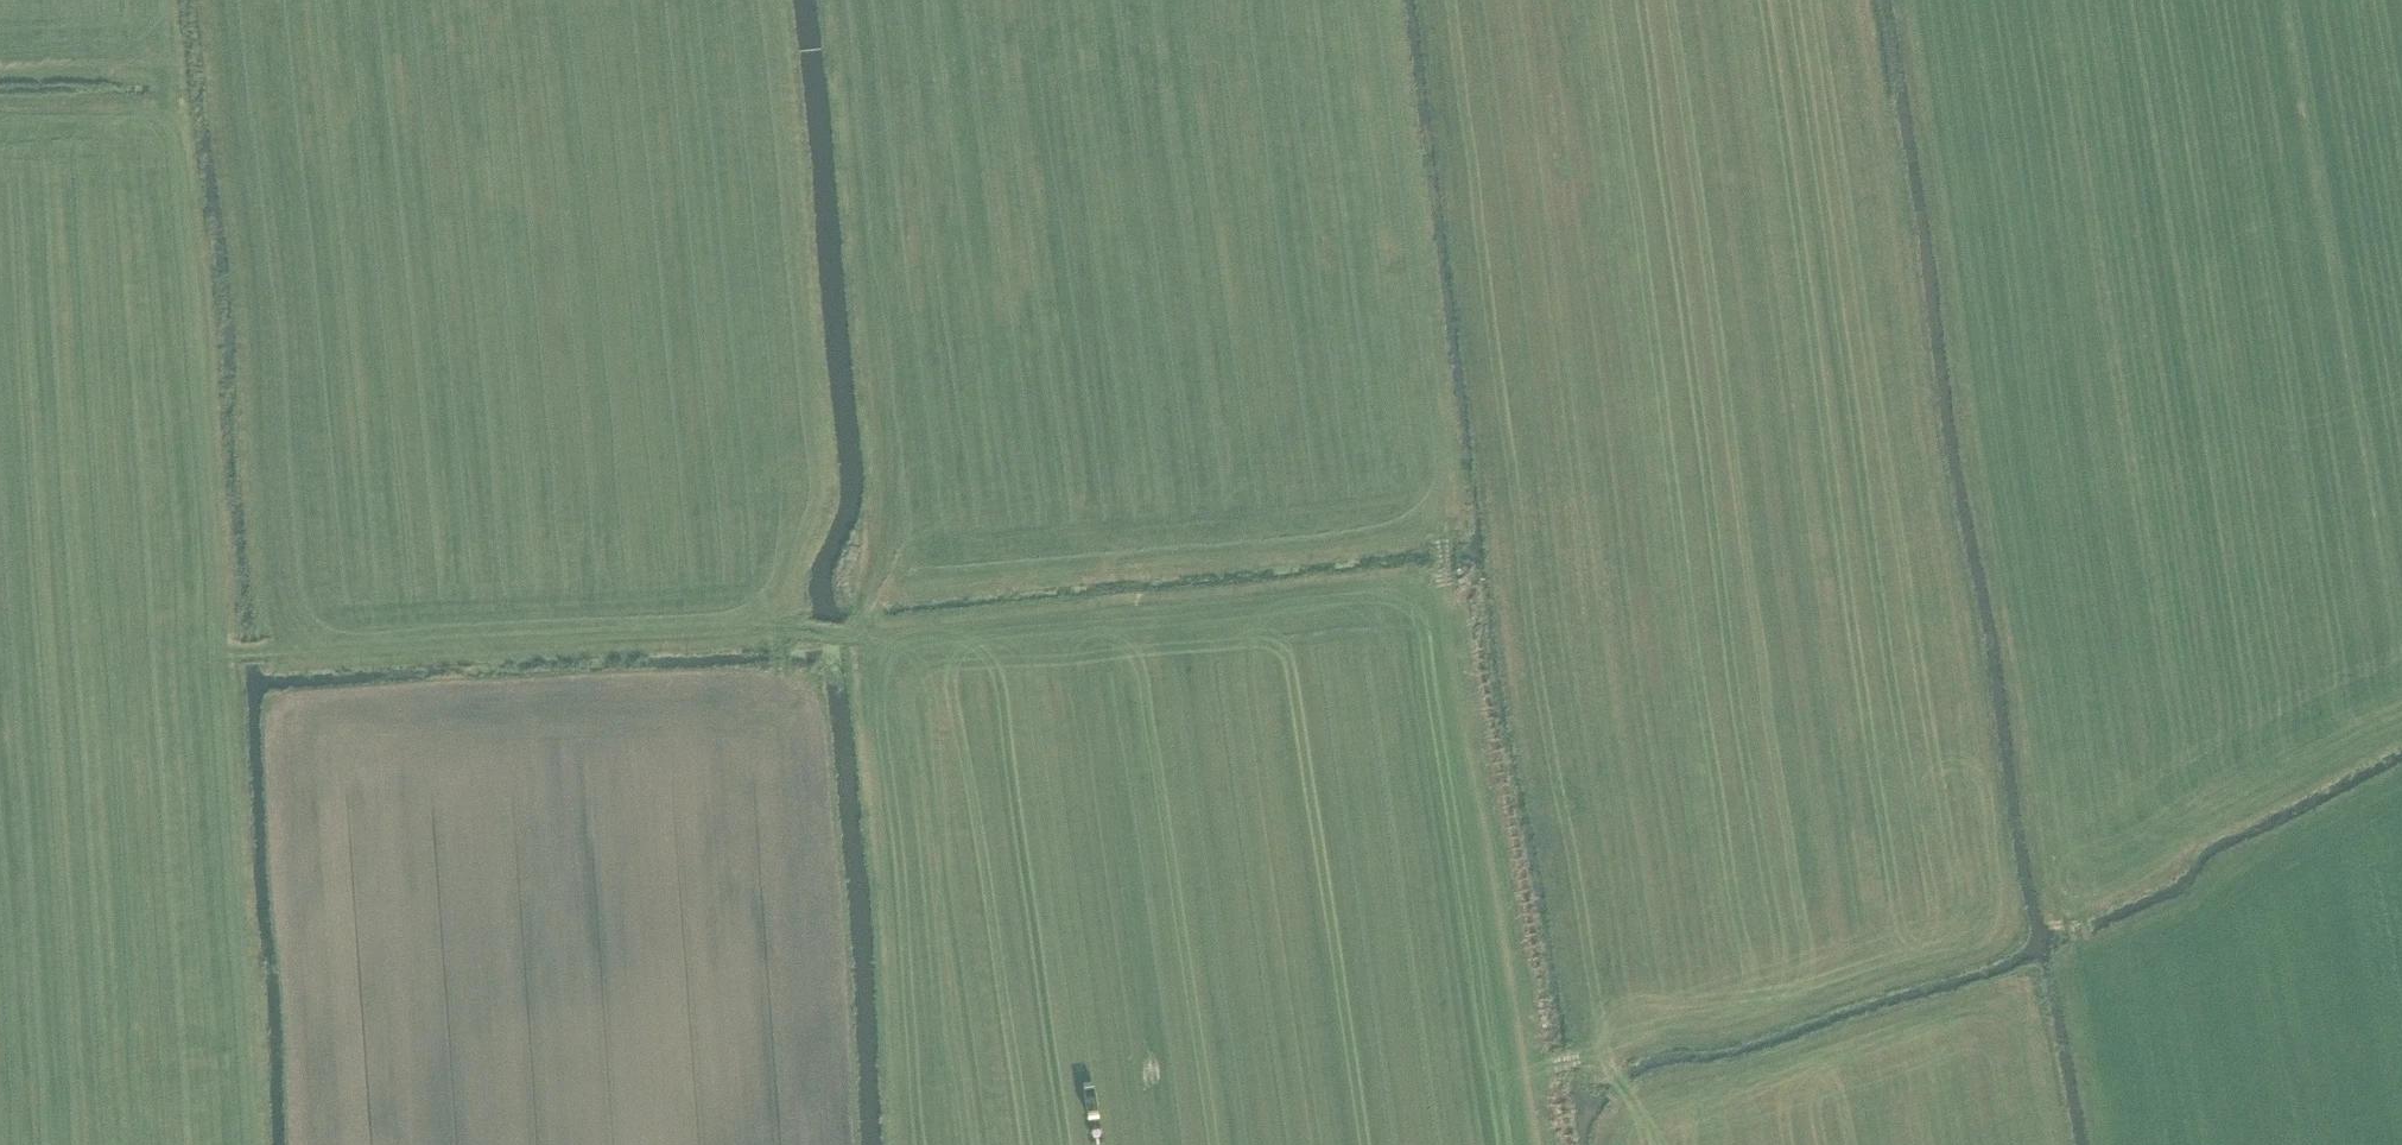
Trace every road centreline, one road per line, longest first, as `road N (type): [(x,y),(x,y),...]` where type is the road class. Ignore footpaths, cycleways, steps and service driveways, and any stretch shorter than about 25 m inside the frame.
road 1 (track): [(1442,540),(1445,578),(887,637),(762,625),(234,654)]
road 2 (track): [(1165,1144),(1115,613)]

